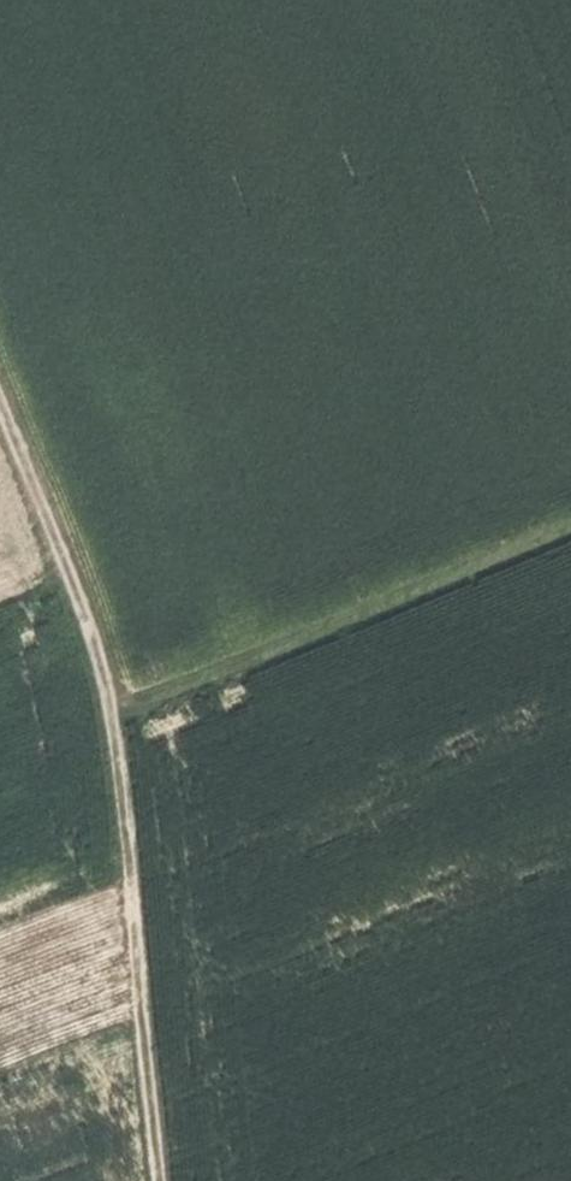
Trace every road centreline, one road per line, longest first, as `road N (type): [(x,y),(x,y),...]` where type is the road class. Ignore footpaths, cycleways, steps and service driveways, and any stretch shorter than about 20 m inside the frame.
road 1 (track): [(0,386),(107,665),(157,1180)]
road 2 (track): [(570,538),(113,731)]

